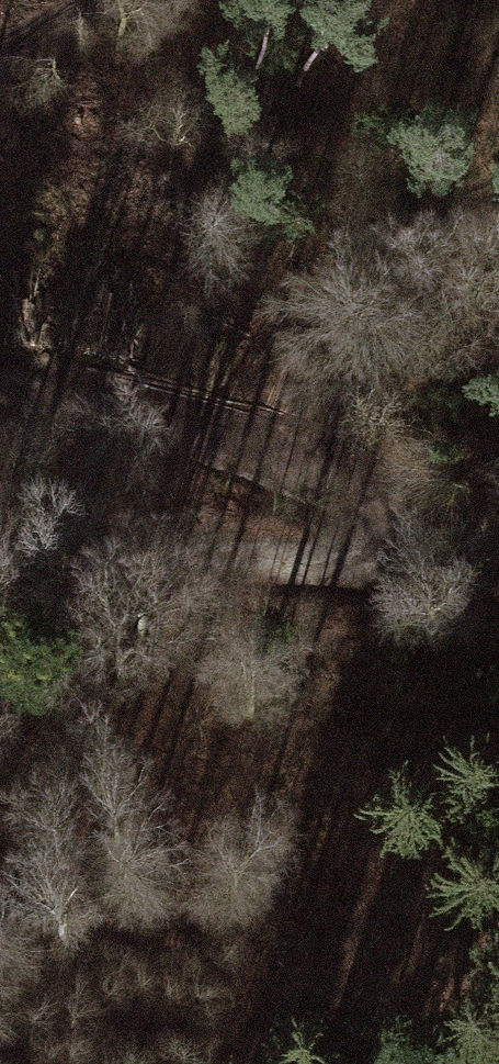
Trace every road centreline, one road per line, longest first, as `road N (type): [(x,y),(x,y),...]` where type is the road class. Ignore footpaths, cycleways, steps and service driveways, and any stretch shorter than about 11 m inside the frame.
road 1 (track): [(0,389),(498,560)]
road 2 (track): [(0,551),(498,561)]
road 3 (track): [(147,439),(388,240),(498,196)]

